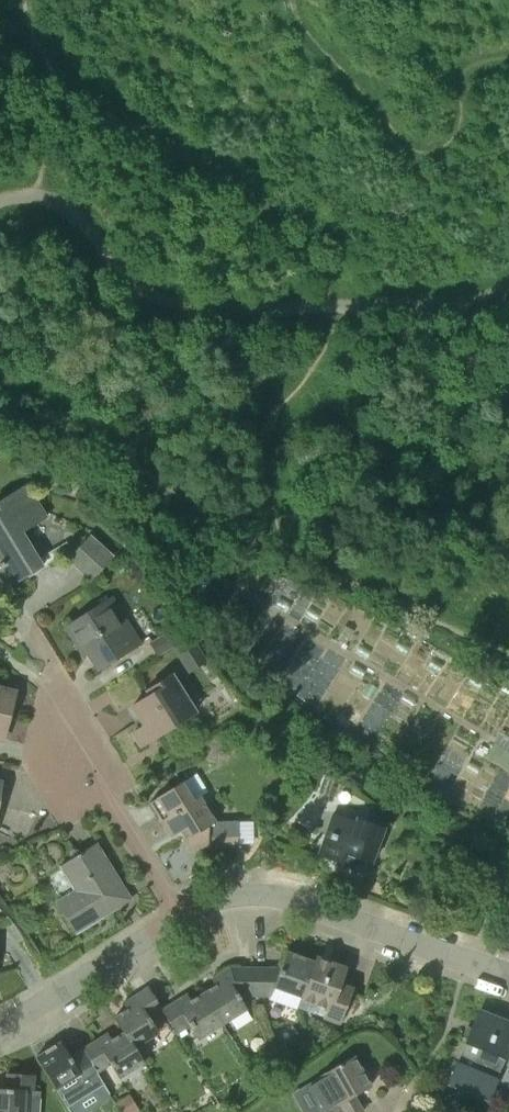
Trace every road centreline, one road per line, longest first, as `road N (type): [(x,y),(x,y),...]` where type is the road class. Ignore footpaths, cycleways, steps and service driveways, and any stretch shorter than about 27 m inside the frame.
road 1 (track): [(0,202),(58,203),(142,291),(173,304),(449,303),(508,281)]
road 2 (residential): [(180,915),(224,898),(273,897),(508,977)]
road 3 (track): [(281,552),(263,429),(332,341),(331,306)]
road 4 (residential): [(101,791),(111,771),(106,756),(76,709),(52,704),(36,764),(57,799),(94,797)]
road 5 (residential): [(0,1027),(180,915)]
road 6 (residential): [(180,915),(101,791)]

